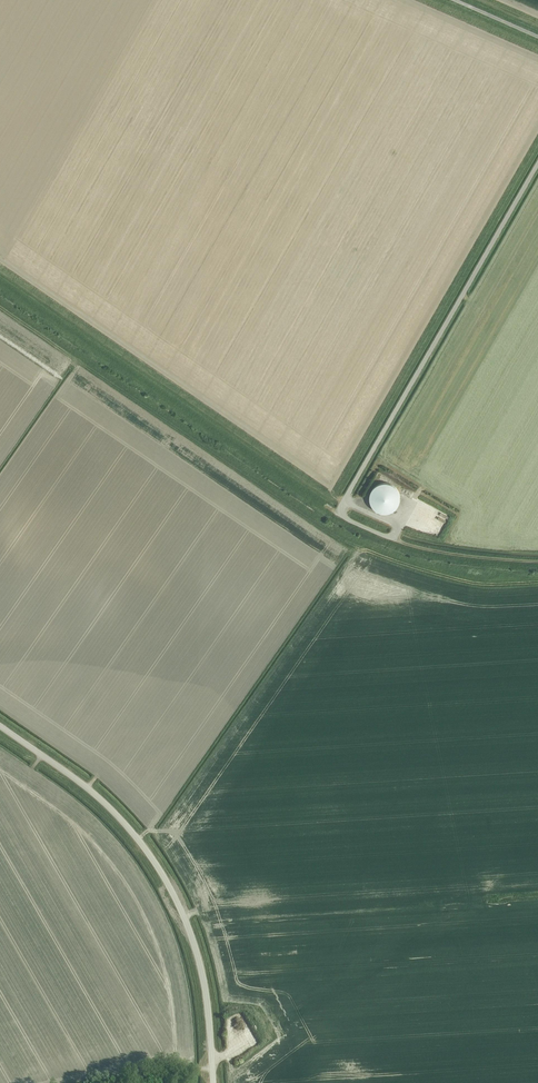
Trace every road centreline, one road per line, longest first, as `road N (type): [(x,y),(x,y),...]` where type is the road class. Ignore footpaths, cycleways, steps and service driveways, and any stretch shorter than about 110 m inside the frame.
road 1 (unclassified): [(213,1082),(202,963),(171,888),(100,800),(0,724)]
road 2 (unclassified): [(340,510),(537,168)]
road 3 (track): [(340,510),(409,544),(537,560)]

